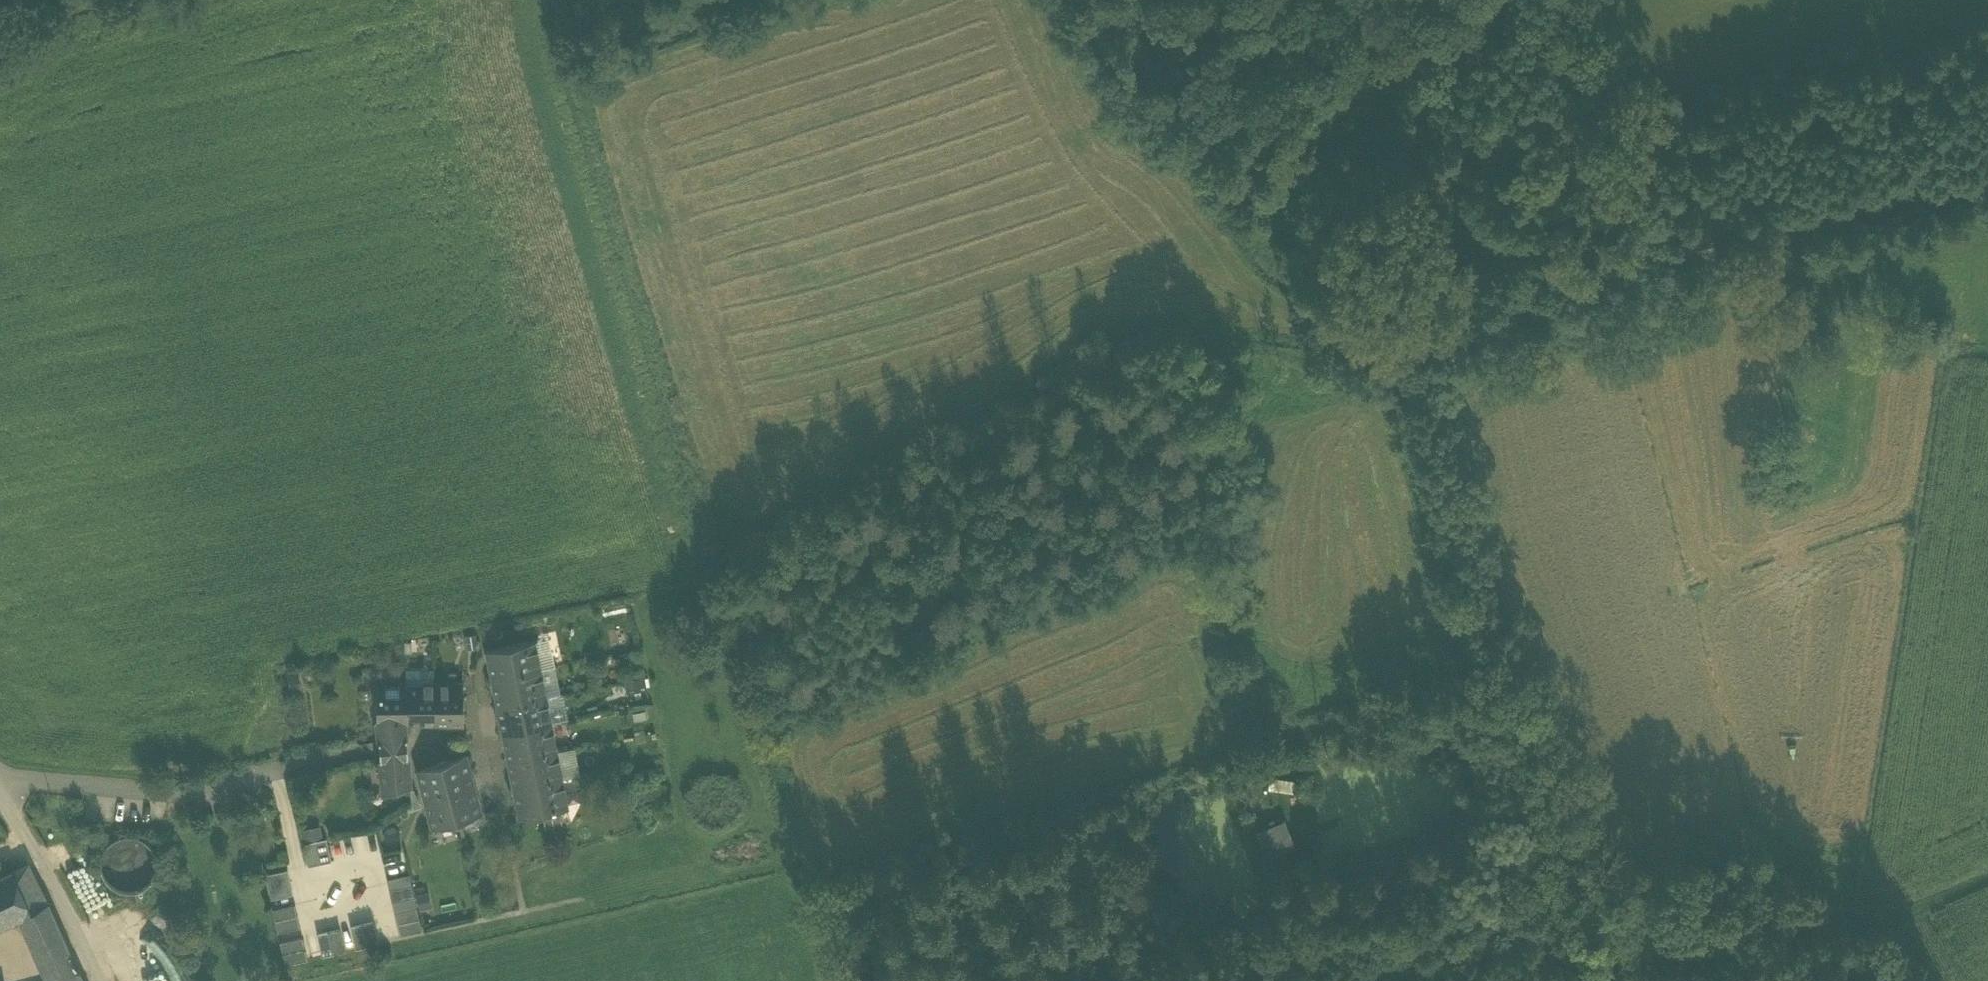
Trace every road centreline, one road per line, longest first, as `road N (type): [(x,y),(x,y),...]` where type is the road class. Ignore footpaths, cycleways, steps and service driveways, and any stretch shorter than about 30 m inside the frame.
road 1 (track): [(1987,187),(1732,244),(1398,356),(1388,375),(1625,980)]
road 2 (unclassified): [(0,779),(166,792),(366,749)]
road 3 (unclassified): [(98,980),(60,896),(0,799)]

